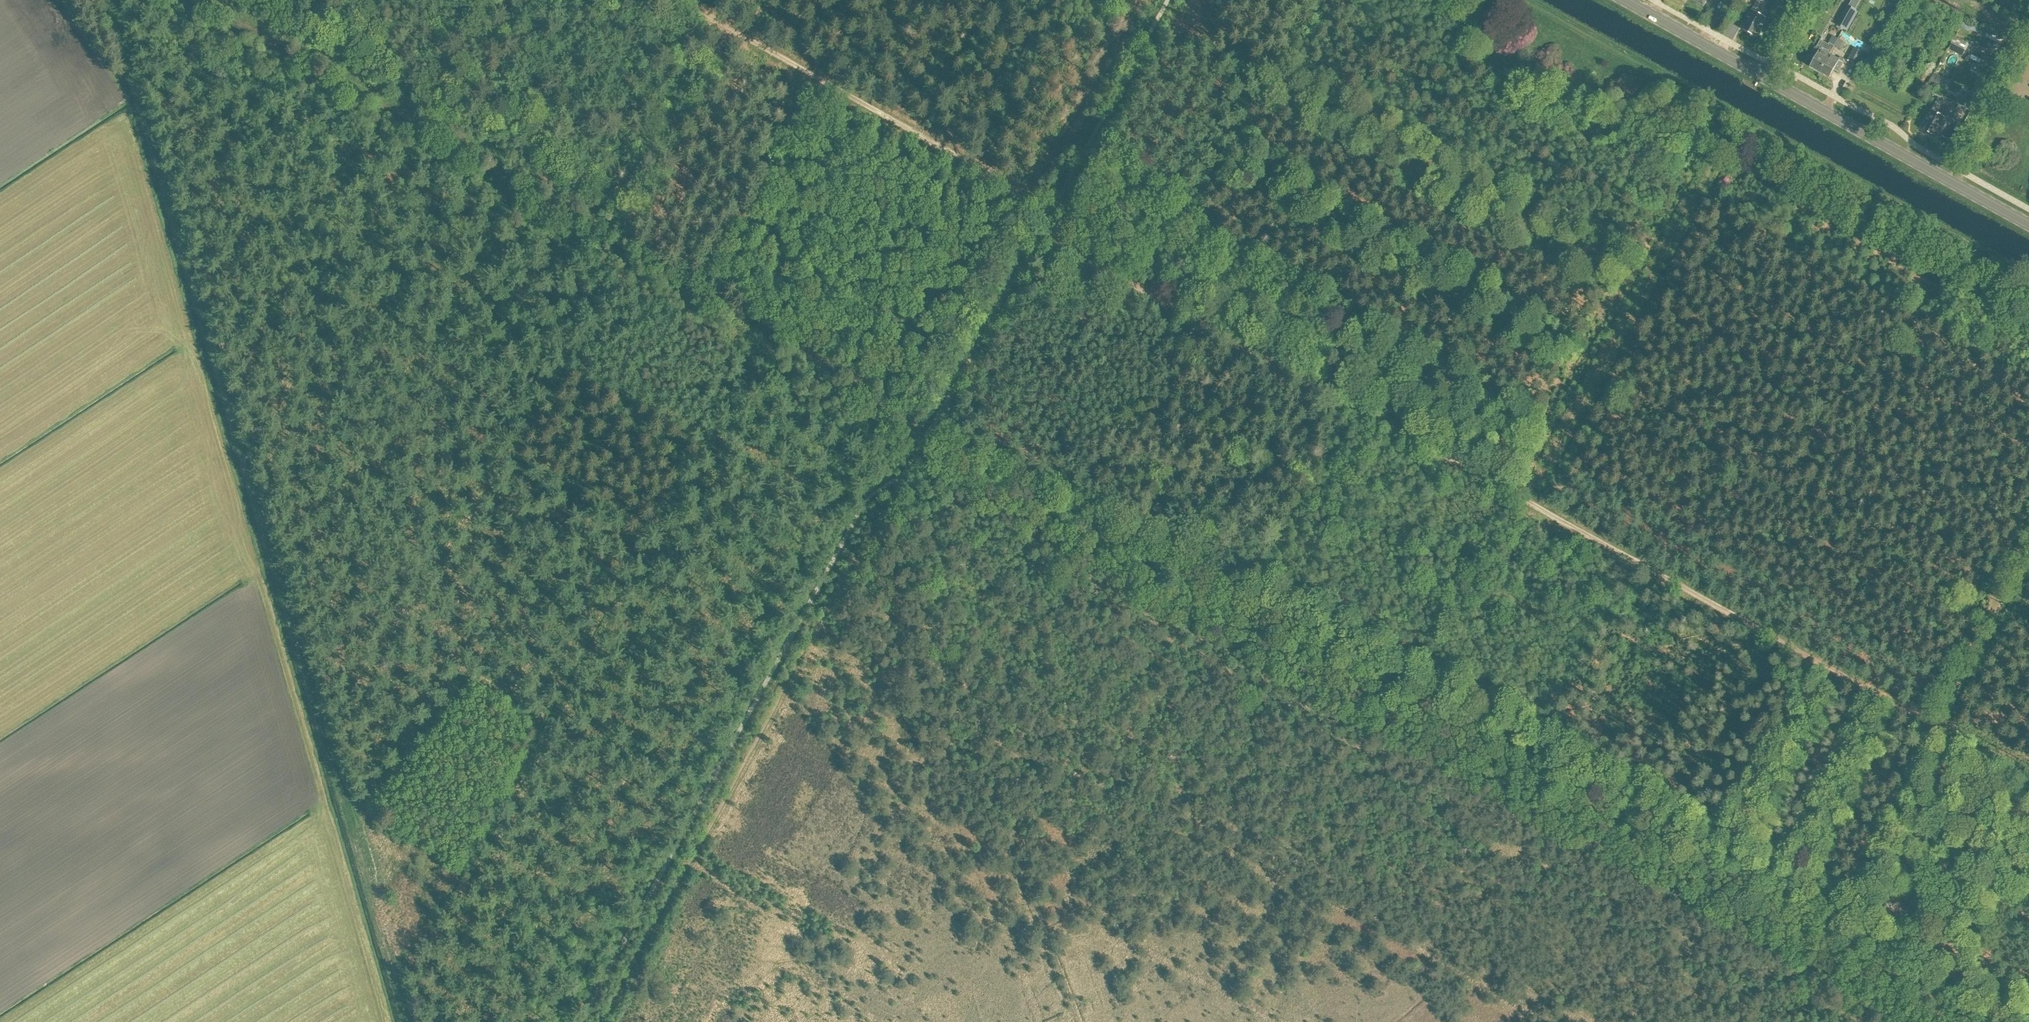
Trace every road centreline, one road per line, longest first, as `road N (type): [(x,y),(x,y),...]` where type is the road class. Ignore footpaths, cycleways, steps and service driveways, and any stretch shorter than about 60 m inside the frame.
road 1 (track): [(2028,778),(1056,240),(1043,224)]
road 2 (track): [(896,480),(603,1021)]
road 3 (primary): [(2028,224),(1625,0)]
road 4 (track): [(1523,501),(1738,120)]
road 5 (track): [(676,0),(1014,188),(1043,224)]

